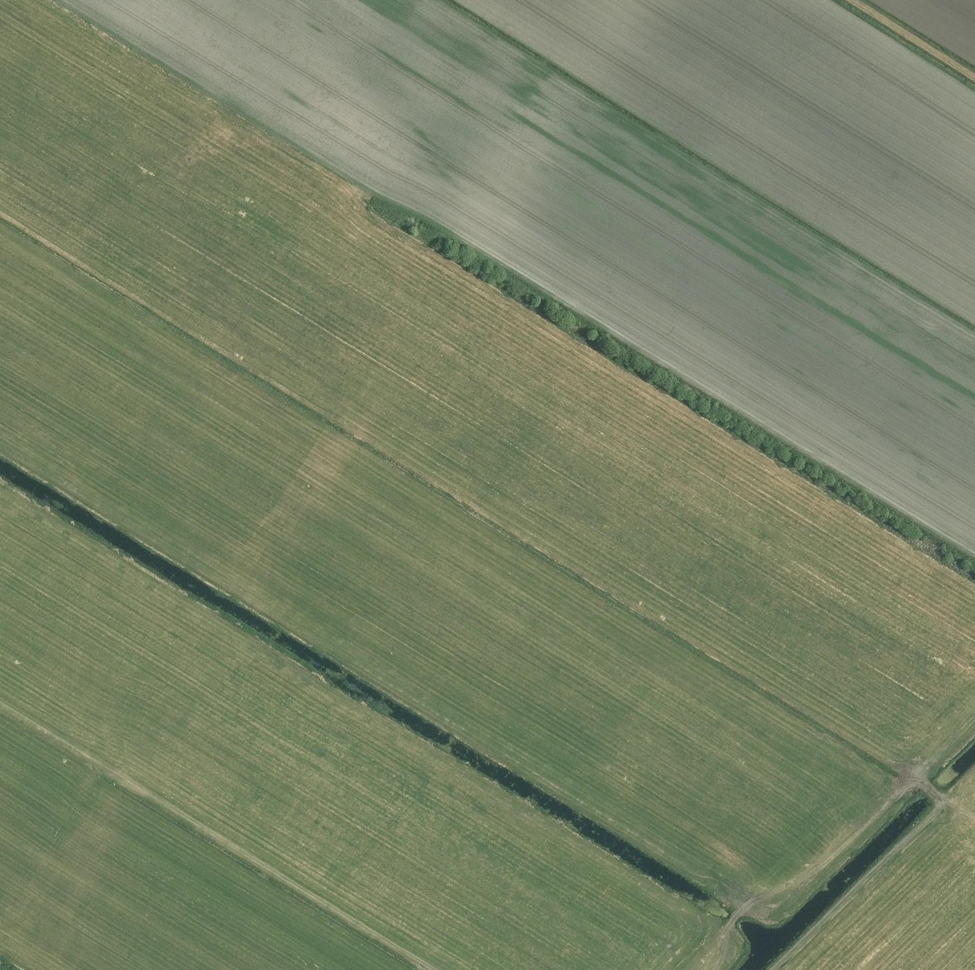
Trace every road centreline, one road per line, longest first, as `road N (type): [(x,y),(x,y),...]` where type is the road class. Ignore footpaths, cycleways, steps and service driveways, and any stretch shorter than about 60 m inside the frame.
road 1 (track): [(439,969),(0,703)]
road 2 (track): [(974,81),(845,0)]

